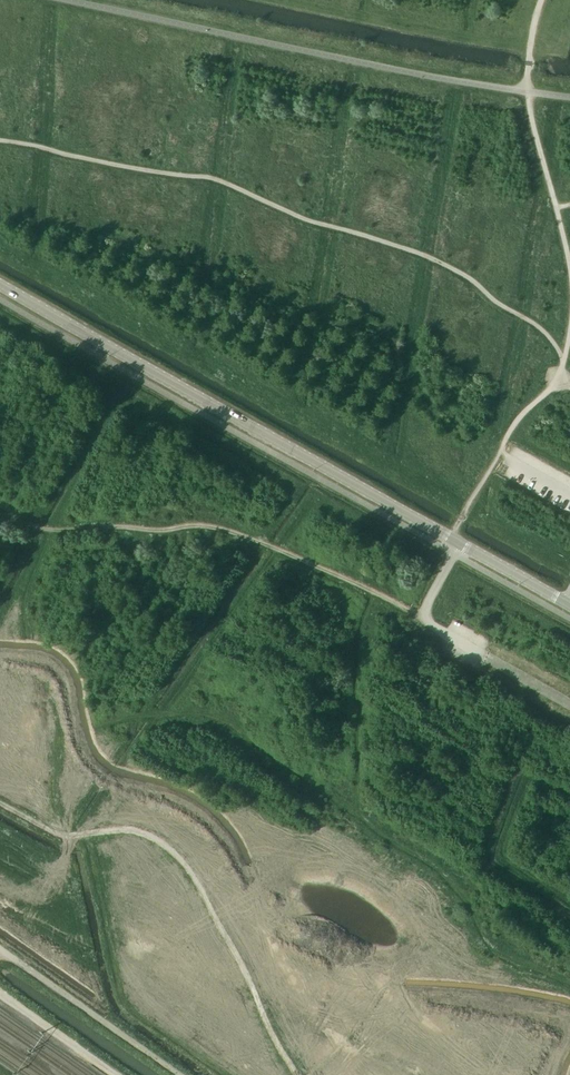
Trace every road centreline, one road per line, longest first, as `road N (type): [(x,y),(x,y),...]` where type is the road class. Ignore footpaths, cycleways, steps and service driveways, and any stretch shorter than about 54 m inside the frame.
road 1 (secondary): [(459,543),(0,283)]
road 2 (unclassified): [(459,543),(425,617),(569,703)]
road 3 (secondary): [(565,602),(459,543)]

